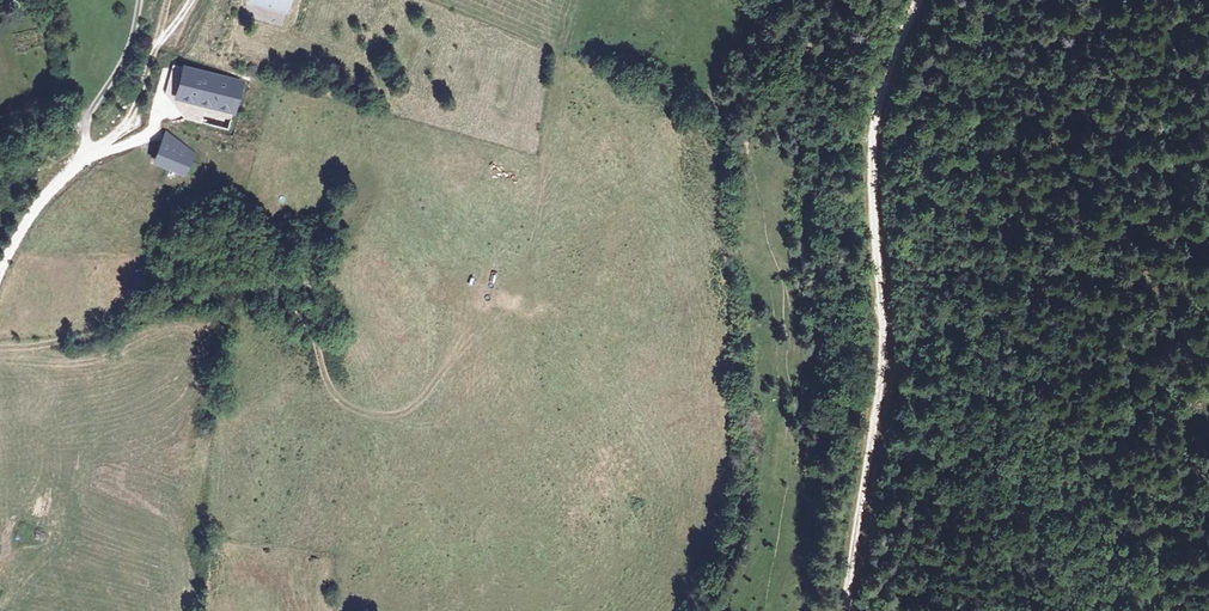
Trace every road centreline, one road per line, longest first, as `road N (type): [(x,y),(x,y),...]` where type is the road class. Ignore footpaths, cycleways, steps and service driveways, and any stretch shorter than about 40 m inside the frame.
road 1 (track): [(842,610),(879,370),(871,168),(876,113),(918,0)]
road 2 (residential): [(0,276),(52,189),(139,104),(165,0)]

